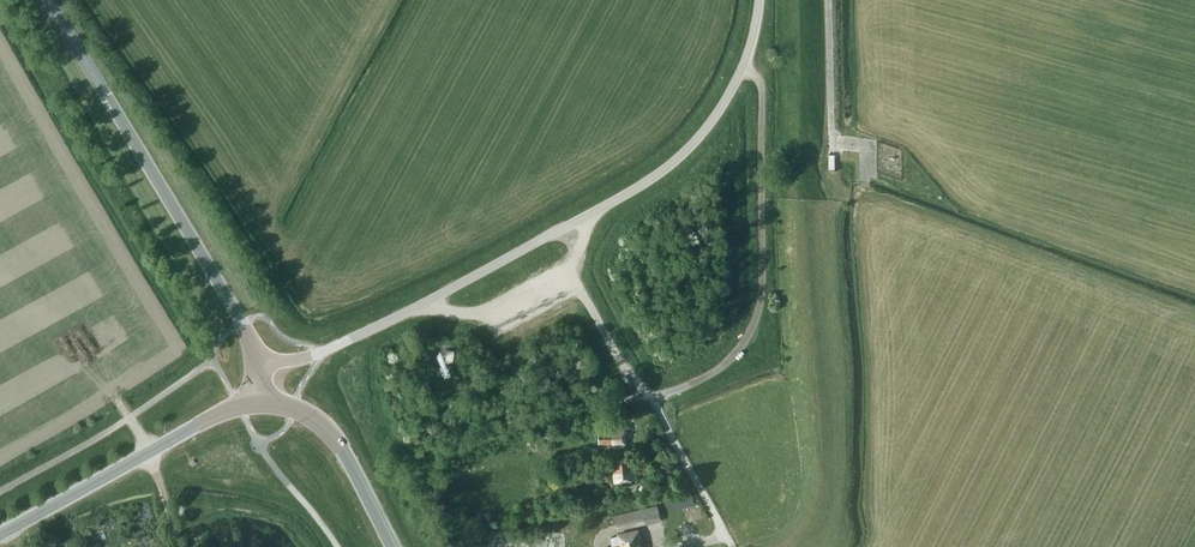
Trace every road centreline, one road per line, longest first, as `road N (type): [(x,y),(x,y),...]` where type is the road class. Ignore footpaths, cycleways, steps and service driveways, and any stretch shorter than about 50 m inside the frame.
road 1 (track): [(434,546),(413,472),(542,418),(679,391),(727,364),(750,334),(762,285),(762,86),(742,71)]
road 2 (unclassified): [(258,361),(319,353),(417,306),(665,167),(733,90),(759,0)]
road 3 (secondary): [(258,361),(47,0)]
road 4 (primary): [(0,534),(214,416),(259,403)]
road 5 (primary): [(392,546),(329,432),(294,408),(259,403)]

